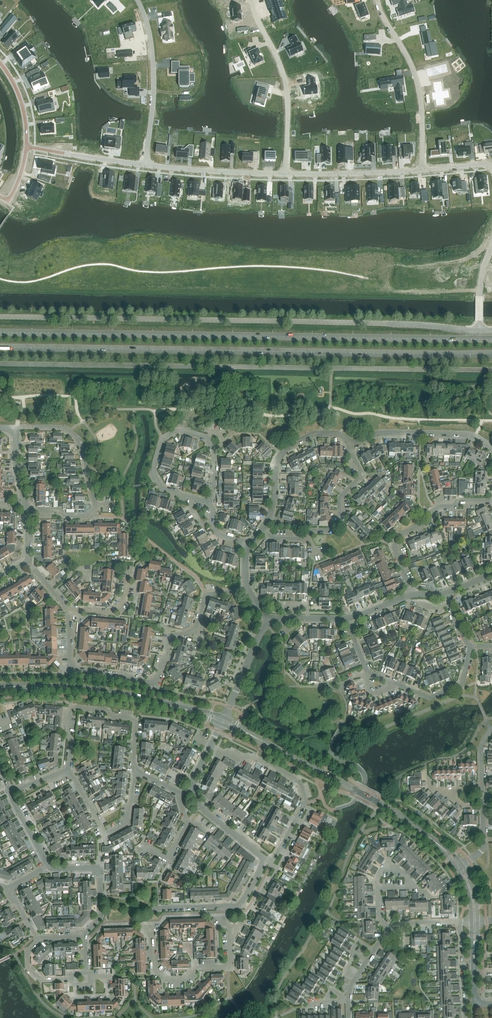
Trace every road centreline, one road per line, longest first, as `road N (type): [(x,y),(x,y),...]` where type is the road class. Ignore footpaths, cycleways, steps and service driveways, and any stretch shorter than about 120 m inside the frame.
road 1 (trunk): [(491,339),(0,332)]
road 2 (trunk): [(0,347),(491,354)]
road 3 (tertiary): [(479,330),(0,317)]
road 4 (residential): [(248,589),(206,594),(195,633),(169,635),(156,684),(70,671),(67,610)]
road 5 (residential): [(470,648),(461,685),(429,698),(368,672),(348,618)]
road 6 (residential): [(151,923),(155,970),(167,980),(186,980),(197,968),(231,967),(221,907)]
road 7 (residential): [(264,860),(276,856),(306,800),(301,784),(252,754),(211,745)]
road 8 (residential): [(285,174),(286,84),(253,0)]
road 9 (residential): [(422,170),(419,89),(377,0)]
road 10 (residential): [(67,770),(77,706),(137,721),(135,769)]
road 11 (residential): [(261,528),(274,538),(328,530),(339,520),(340,497),(363,474),(351,446)]
road 12 (residential): [(412,595),(394,547),(400,533),(429,521),(440,506),(491,500)]
road 13 (residential): [(146,165),(154,81),(138,0)]
road 14 (residential): [(351,446),(339,434),(323,433),(286,448),(261,528)]
road 15 (residential): [(135,769),(127,823),(106,835),(67,770)]
road 16 (residential): [(70,431),(79,439),(95,504),(86,515),(27,511)]
road 17 (tertiary): [(32,686),(178,707)]
road 18 (residential): [(491,447),(470,434),(384,432),(351,446)]
road 19 (tertiary): [(285,174),(146,165)]
road 20 (tertiary): [(422,170),(285,174)]
road 21 (residential): [(85,937),(102,917),(100,872),(49,865)]
road 22 (tertiary): [(146,165),(26,147)]

